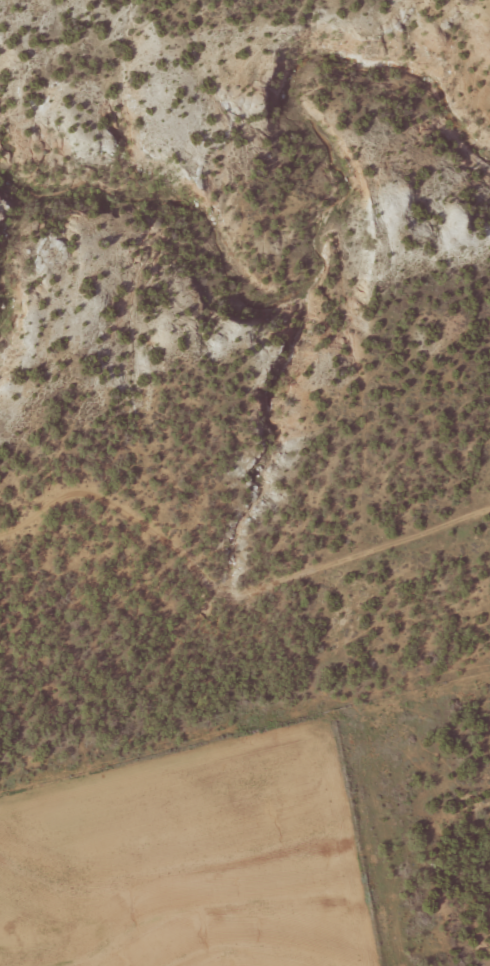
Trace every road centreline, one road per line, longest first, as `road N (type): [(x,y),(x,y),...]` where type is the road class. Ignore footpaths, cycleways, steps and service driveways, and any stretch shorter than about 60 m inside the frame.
road 1 (residential): [(0,804),(312,726),(348,767),(358,935),(373,965)]

